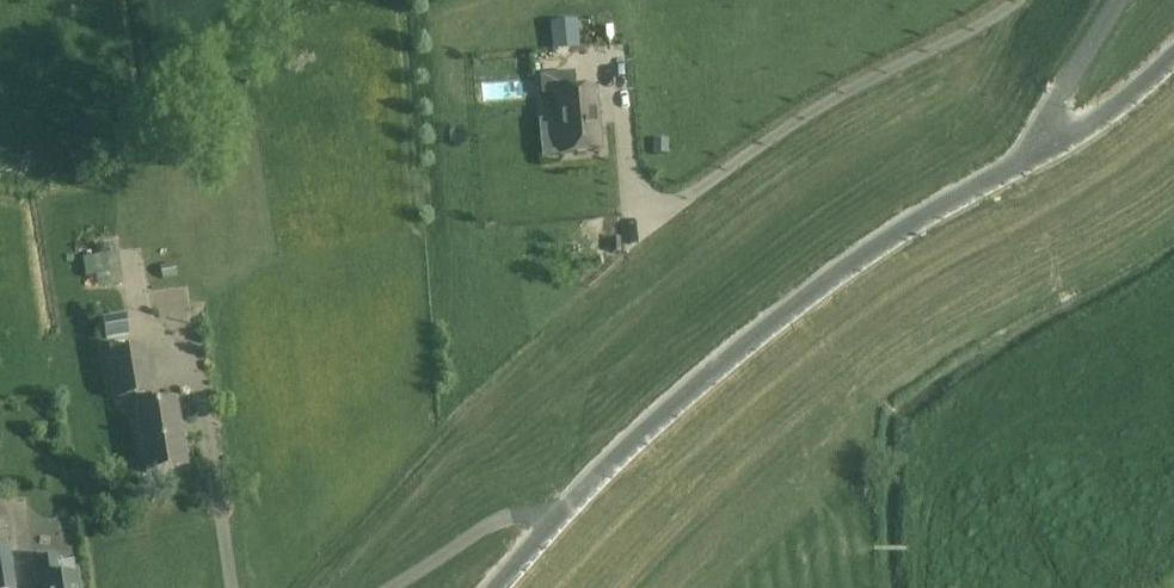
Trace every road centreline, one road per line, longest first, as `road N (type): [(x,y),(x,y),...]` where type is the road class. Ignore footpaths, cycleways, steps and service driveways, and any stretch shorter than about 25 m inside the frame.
road 1 (unclassified): [(494,587),(555,517),(741,347),(880,244),(1054,146)]
road 2 (unclassified): [(1054,146),(1050,120),(1061,92),(1116,0)]
road 3 (unclassified): [(1054,146),(1136,93),(1173,56)]

